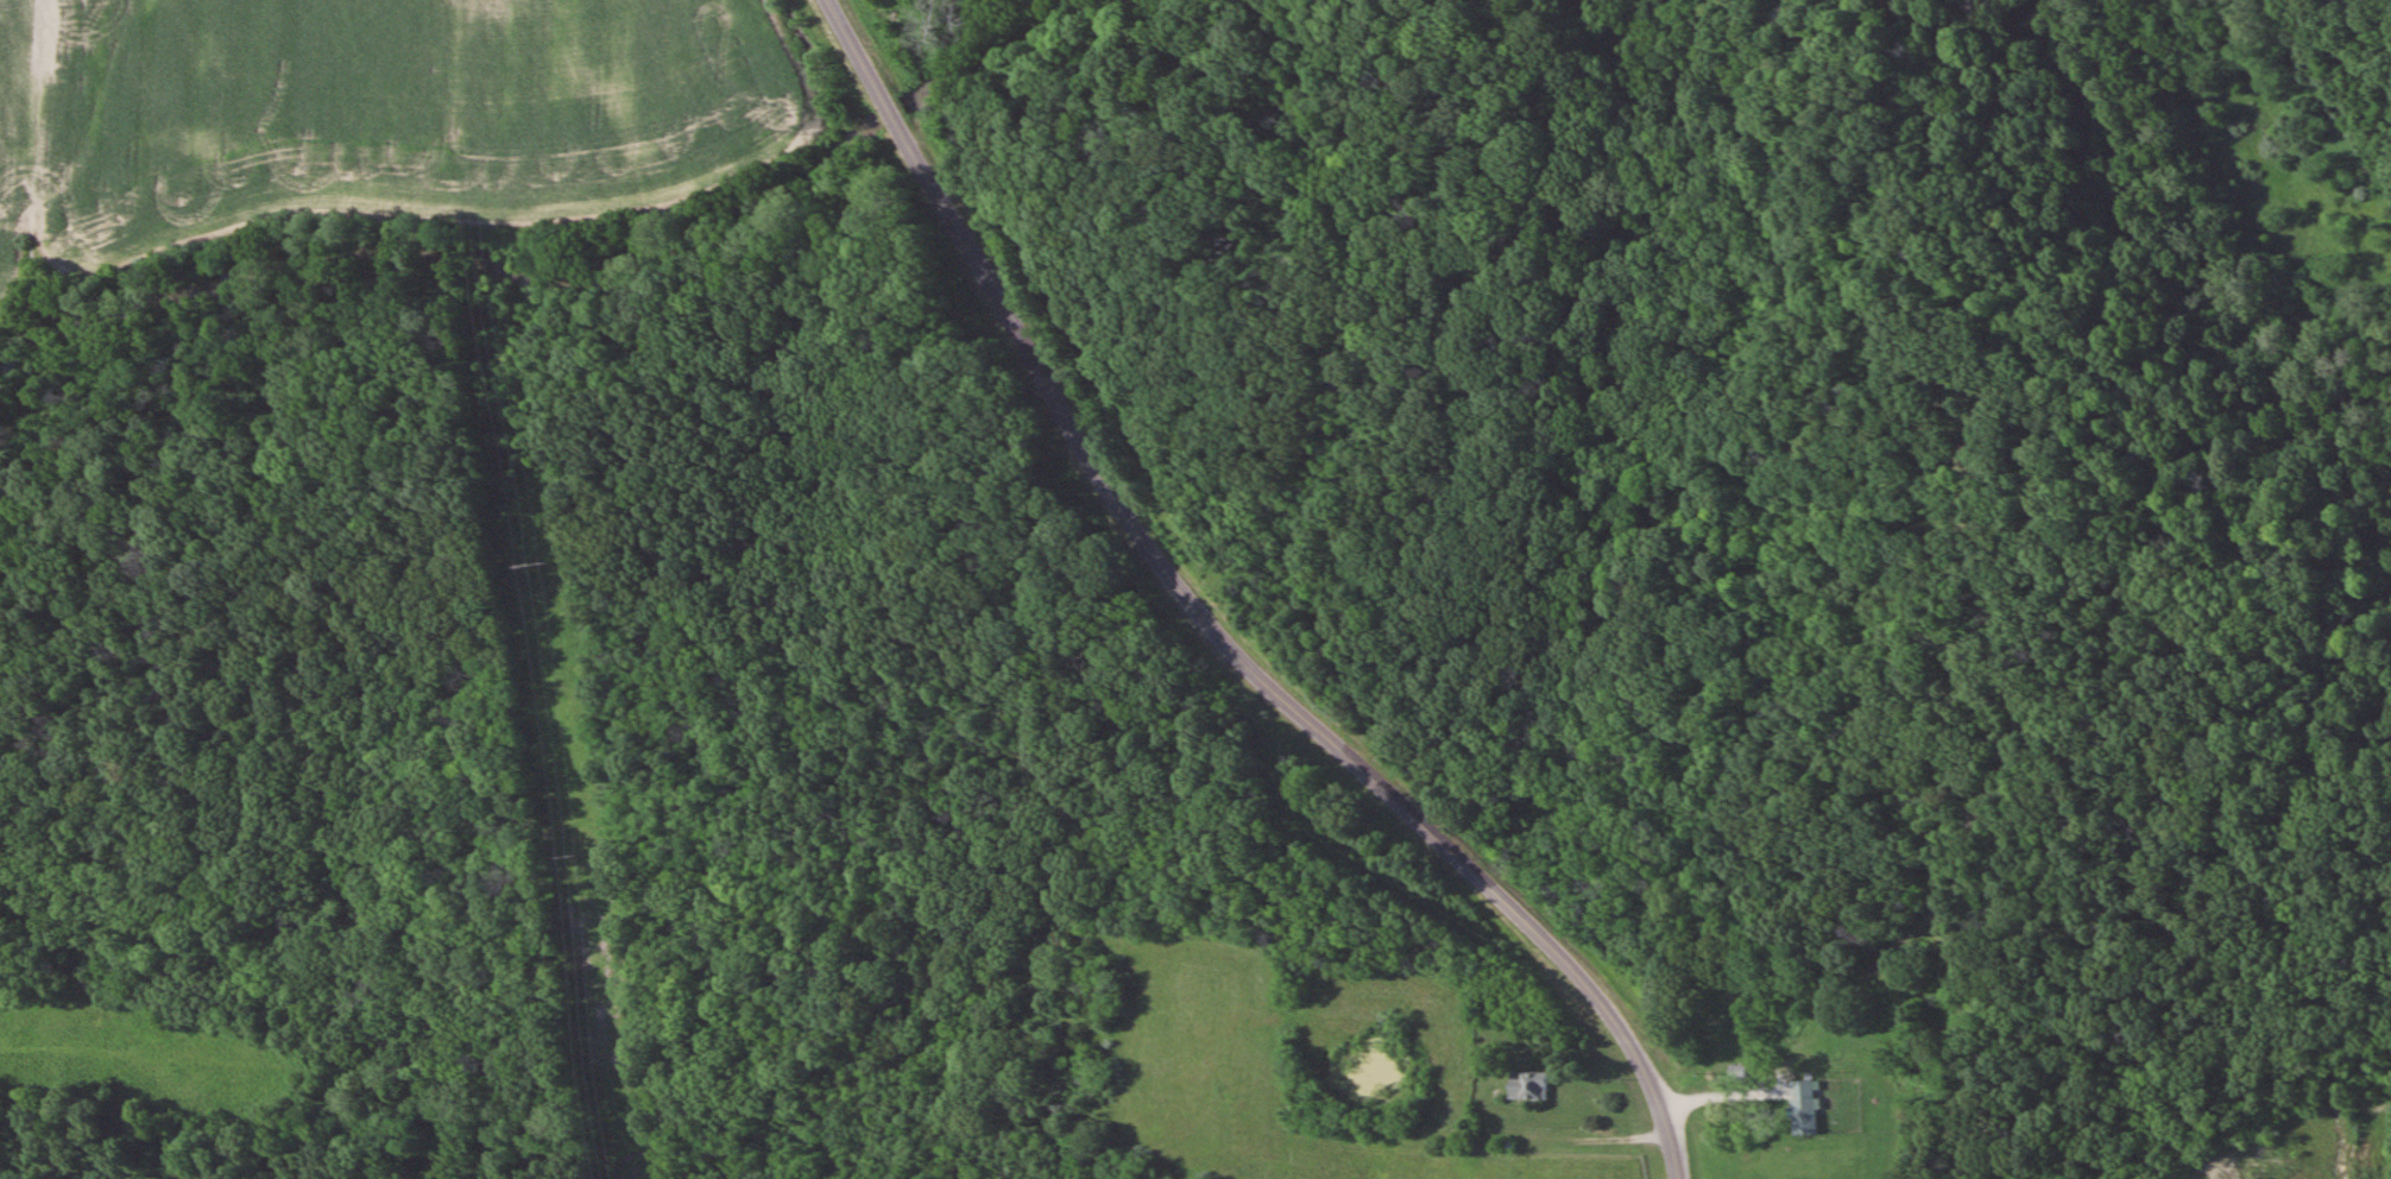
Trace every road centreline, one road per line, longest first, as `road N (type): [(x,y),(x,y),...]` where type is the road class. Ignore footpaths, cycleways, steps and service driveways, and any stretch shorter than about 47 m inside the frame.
road 1 (tertiary): [(1677,1178),(1670,1129),(1622,1028),(1449,846),(1292,712),(1079,443),(826,0)]

